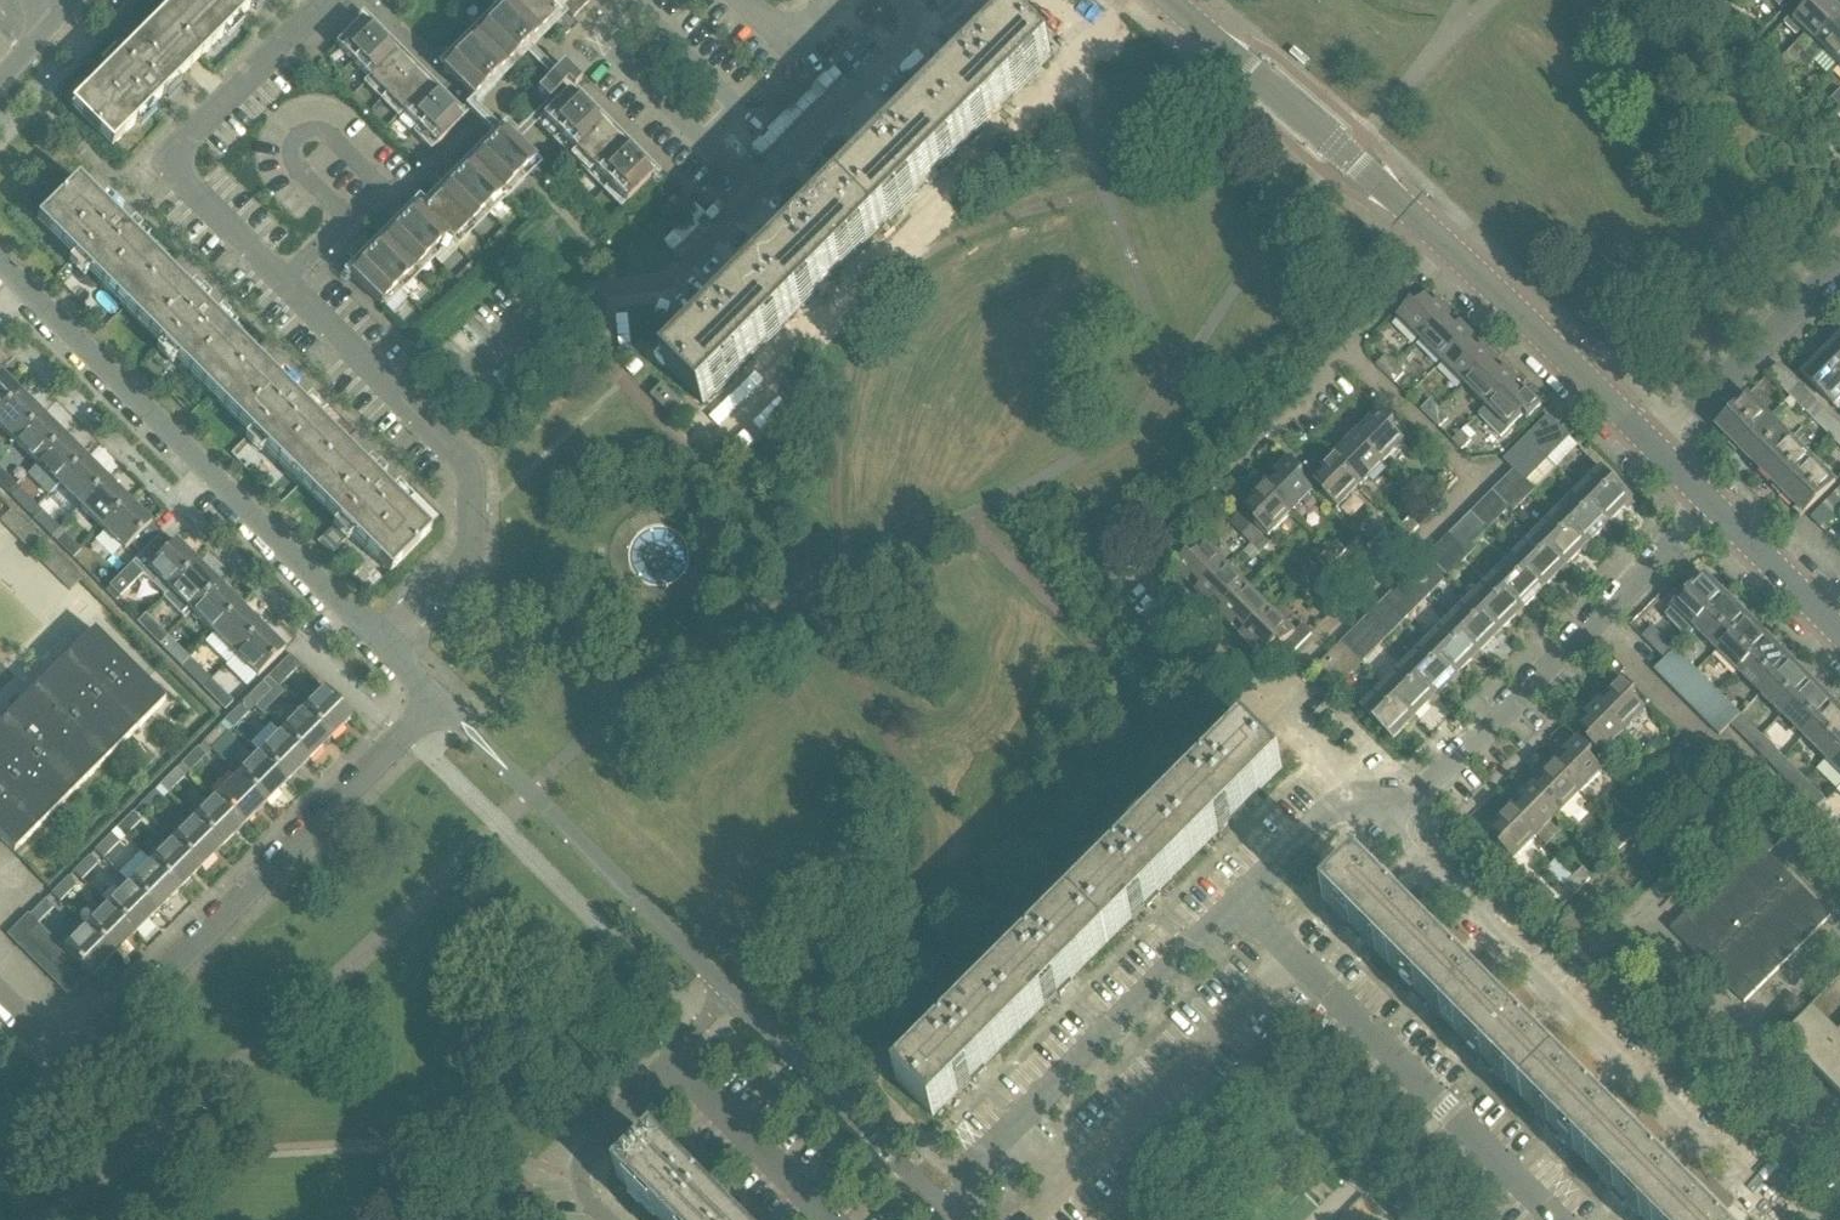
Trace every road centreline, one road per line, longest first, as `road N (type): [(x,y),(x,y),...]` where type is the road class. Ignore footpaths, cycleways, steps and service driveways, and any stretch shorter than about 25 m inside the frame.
road 1 (residential): [(1560,1219),(1237,902),(1328,812),(1359,809)]
road 2 (residential): [(67,1056),(436,702),(381,645)]
road 3 (residential): [(381,645),(0,264)]
road 4 (residential): [(1743,1184),(1390,824)]
road 5 (residential): [(1390,824),(1707,505)]
road 6 (residential): [(417,418),(532,303),(676,277),(755,194)]
road 7 (residential): [(284,283),(167,164),(330,0)]
road 8 (residential): [(1444,250),(1163,0)]
road 9 (residential): [(1359,809),(1359,786),(1131,563)]
road 10 (residential): [(1655,455),(1444,250)]
road 11 (residential): [(381,645),(473,550),(474,486),(417,418)]
road 12 (residential): [(1416,556),(1474,499),(1476,478),(1347,350)]
road 13 (residential): [(755,194),(596,38),(635,0)]
road 14 (residential): [(755,194),(926,25),(908,0)]
road 15 (residential): [(1655,455),(1839,265)]
road 16 (residential): [(341,223),(295,178),(282,152),(306,126),(320,128),(381,183)]
road 17 (residential): [(829,1219),(674,1069)]
road 18 (residential): [(607,1219),(575,1175),(584,1154),(674,1069)]
road 19 (residential): [(417,418),(284,283)]
road 20 (residential): [(1839,636),(1707,505)]
road 21 (residential): [(1347,350),(1444,250)]
road 22 (residential): [(838,0),(788,46),(740,0)]

